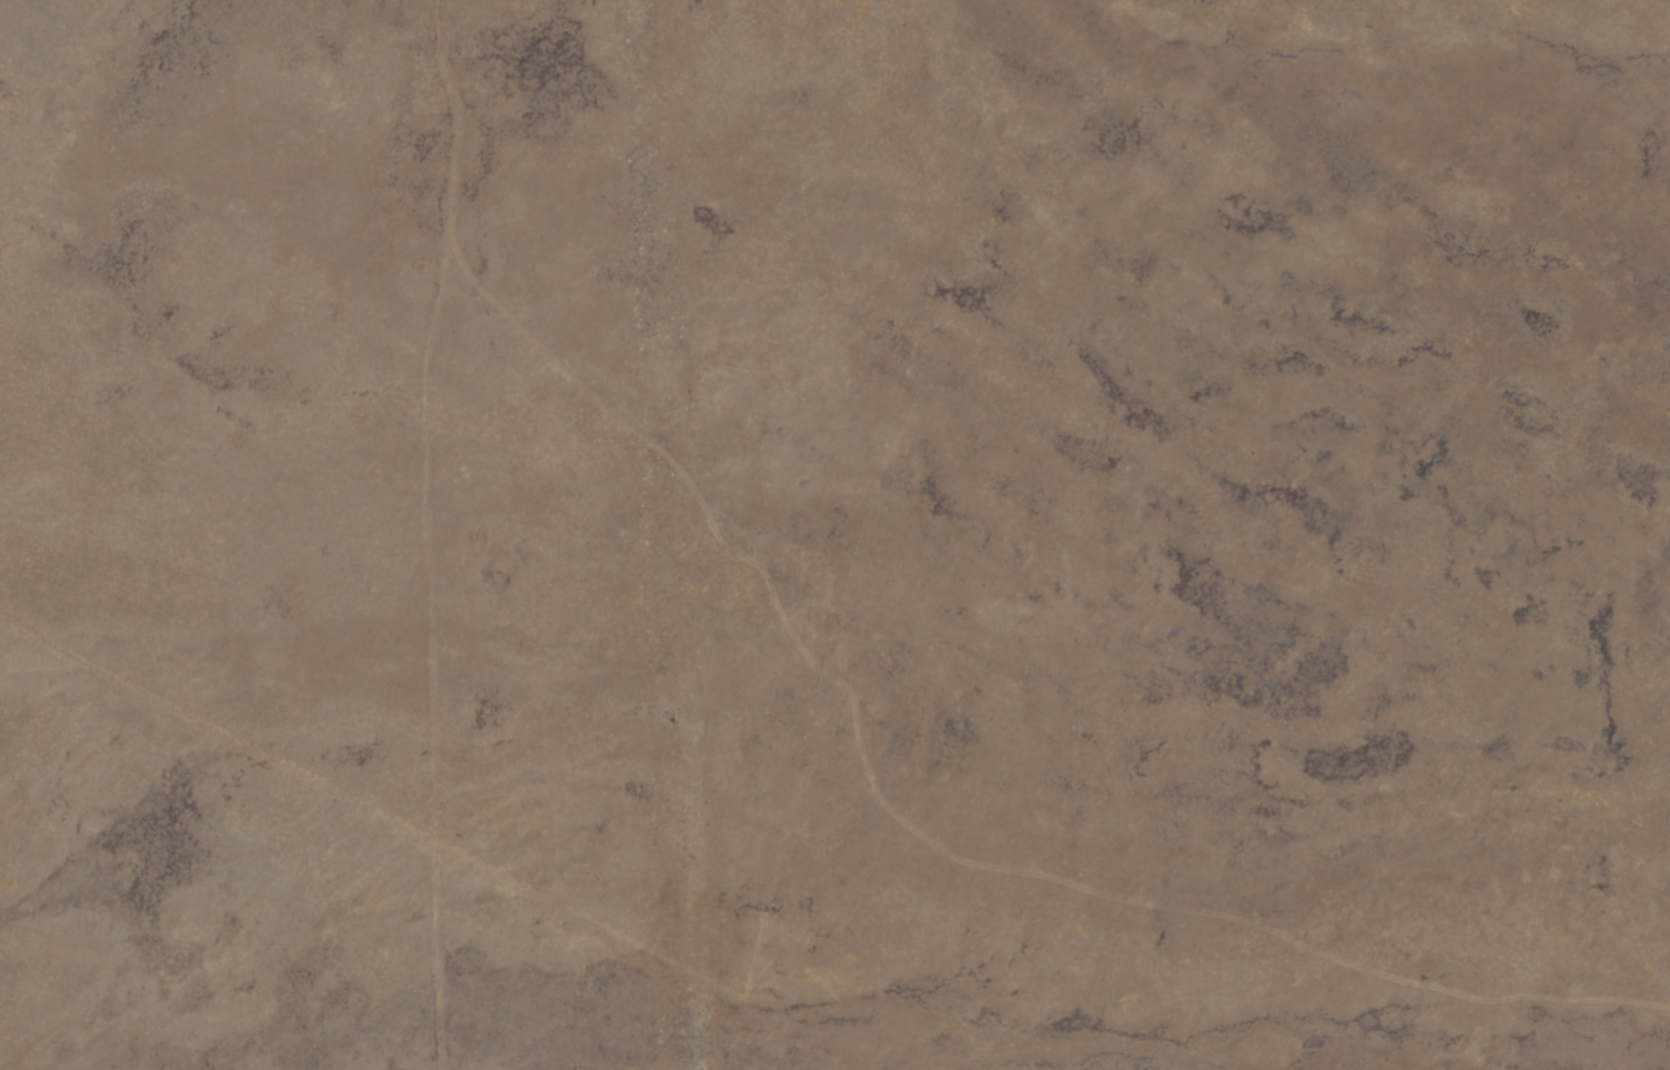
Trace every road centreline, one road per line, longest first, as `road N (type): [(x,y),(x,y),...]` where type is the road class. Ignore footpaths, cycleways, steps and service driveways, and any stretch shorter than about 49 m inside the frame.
road 1 (track): [(1143,1069),(644,634),(433,497),(377,423),(371,292),(402,230),(427,55),(423,0)]

